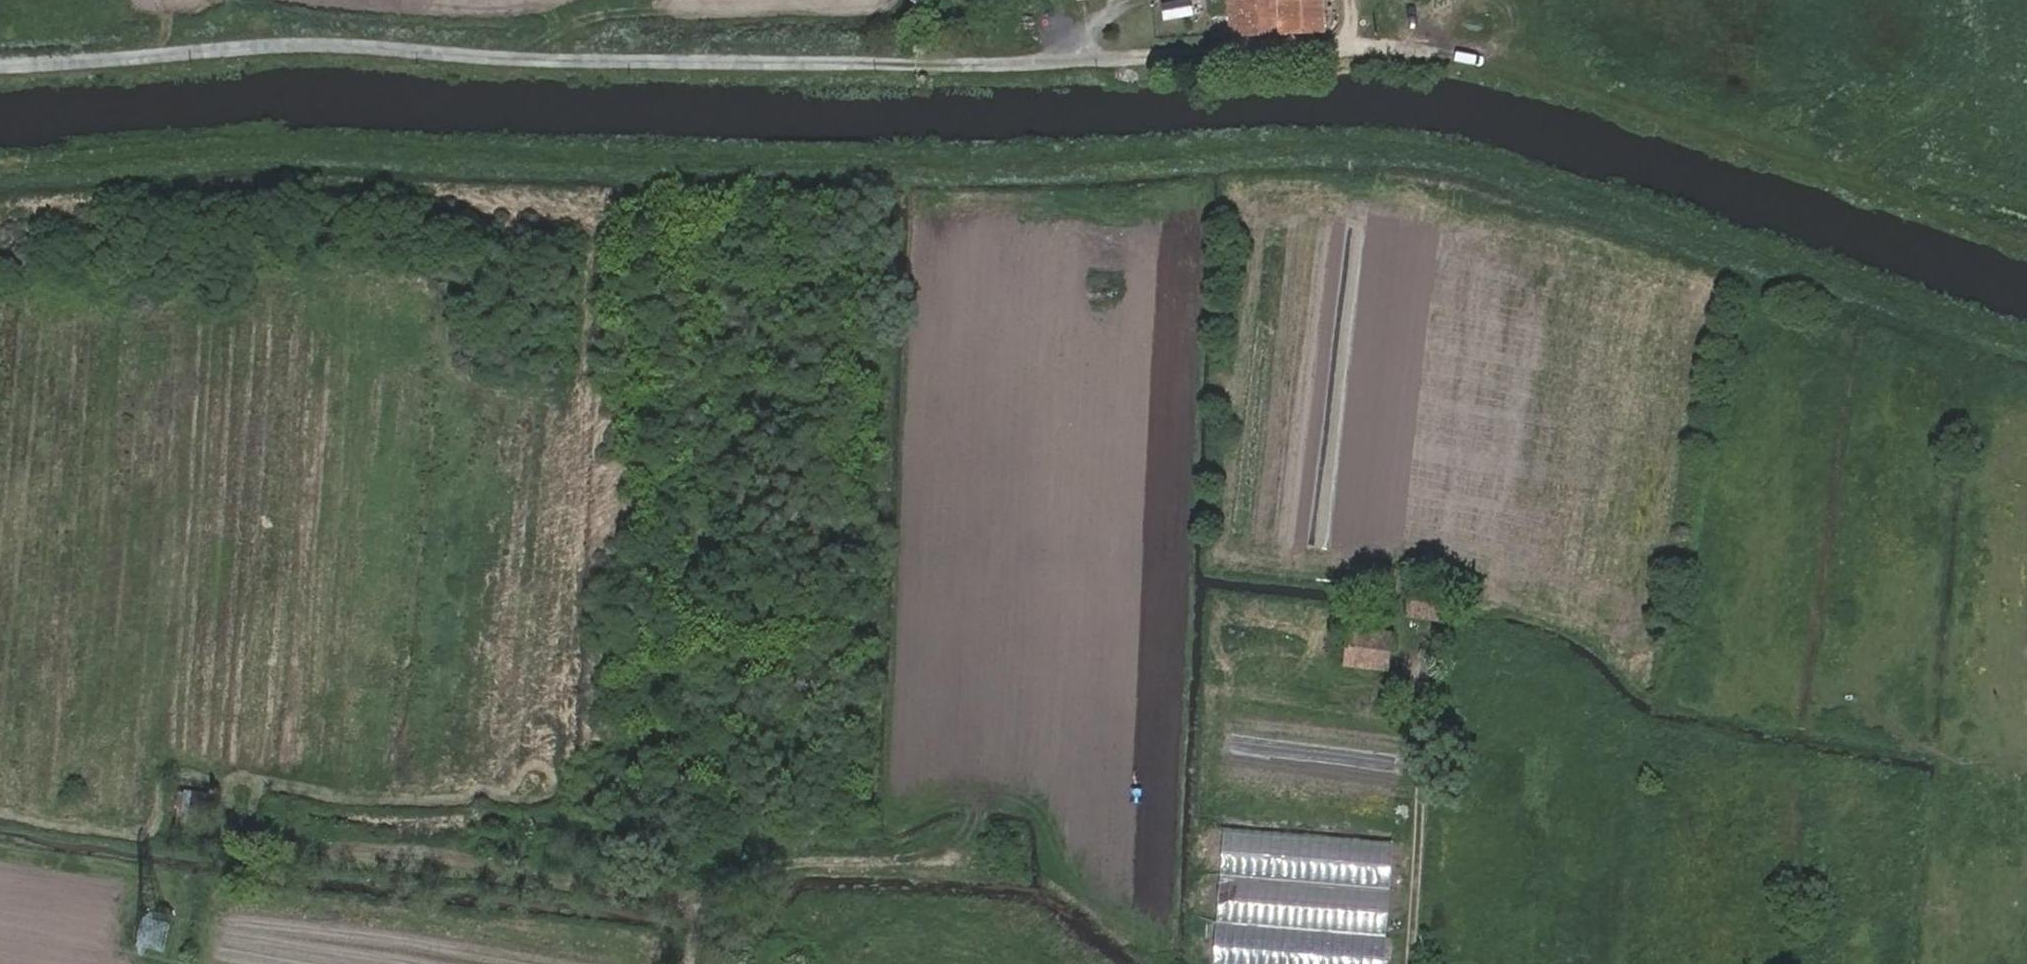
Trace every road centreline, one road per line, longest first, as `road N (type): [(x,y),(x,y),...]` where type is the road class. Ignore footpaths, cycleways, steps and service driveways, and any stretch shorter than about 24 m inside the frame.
road 1 (track): [(1188,48),(1001,60),(539,56),(358,39),(0,64)]
road 2 (track): [(316,847),(682,899),(702,926),(684,963)]
road 3 (track): [(1406,660),(1424,718),(1412,963)]

